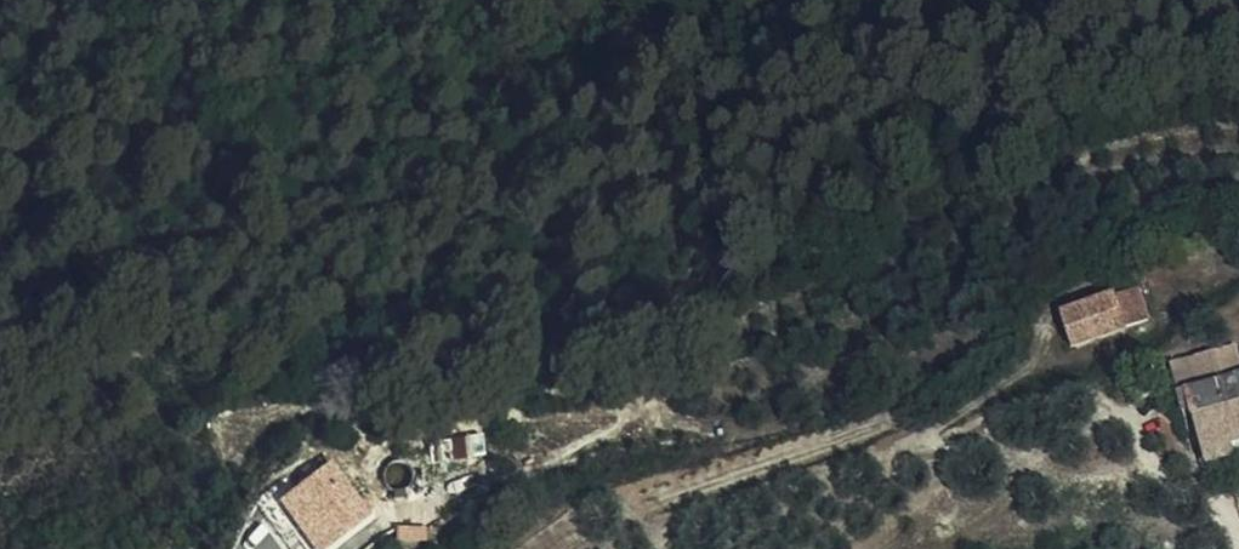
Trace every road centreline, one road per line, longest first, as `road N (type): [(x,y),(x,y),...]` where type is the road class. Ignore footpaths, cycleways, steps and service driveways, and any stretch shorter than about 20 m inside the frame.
road 1 (track): [(650,548),(730,479),(1077,405),(1138,432),(1219,519),(1228,548)]

